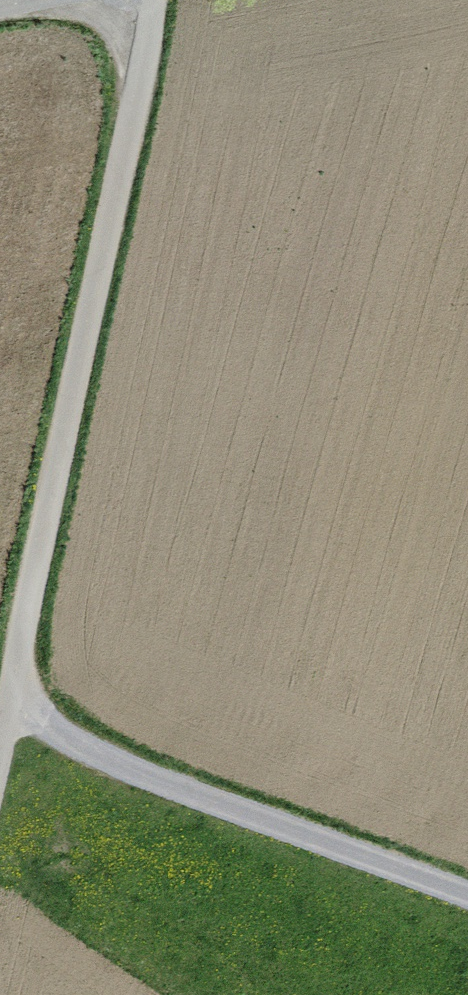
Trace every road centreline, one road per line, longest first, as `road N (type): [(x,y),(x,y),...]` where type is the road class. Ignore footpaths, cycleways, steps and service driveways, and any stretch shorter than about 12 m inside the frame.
road 1 (track): [(153,0),(0,761)]
road 2 (track): [(467,896),(83,748),(12,707)]

